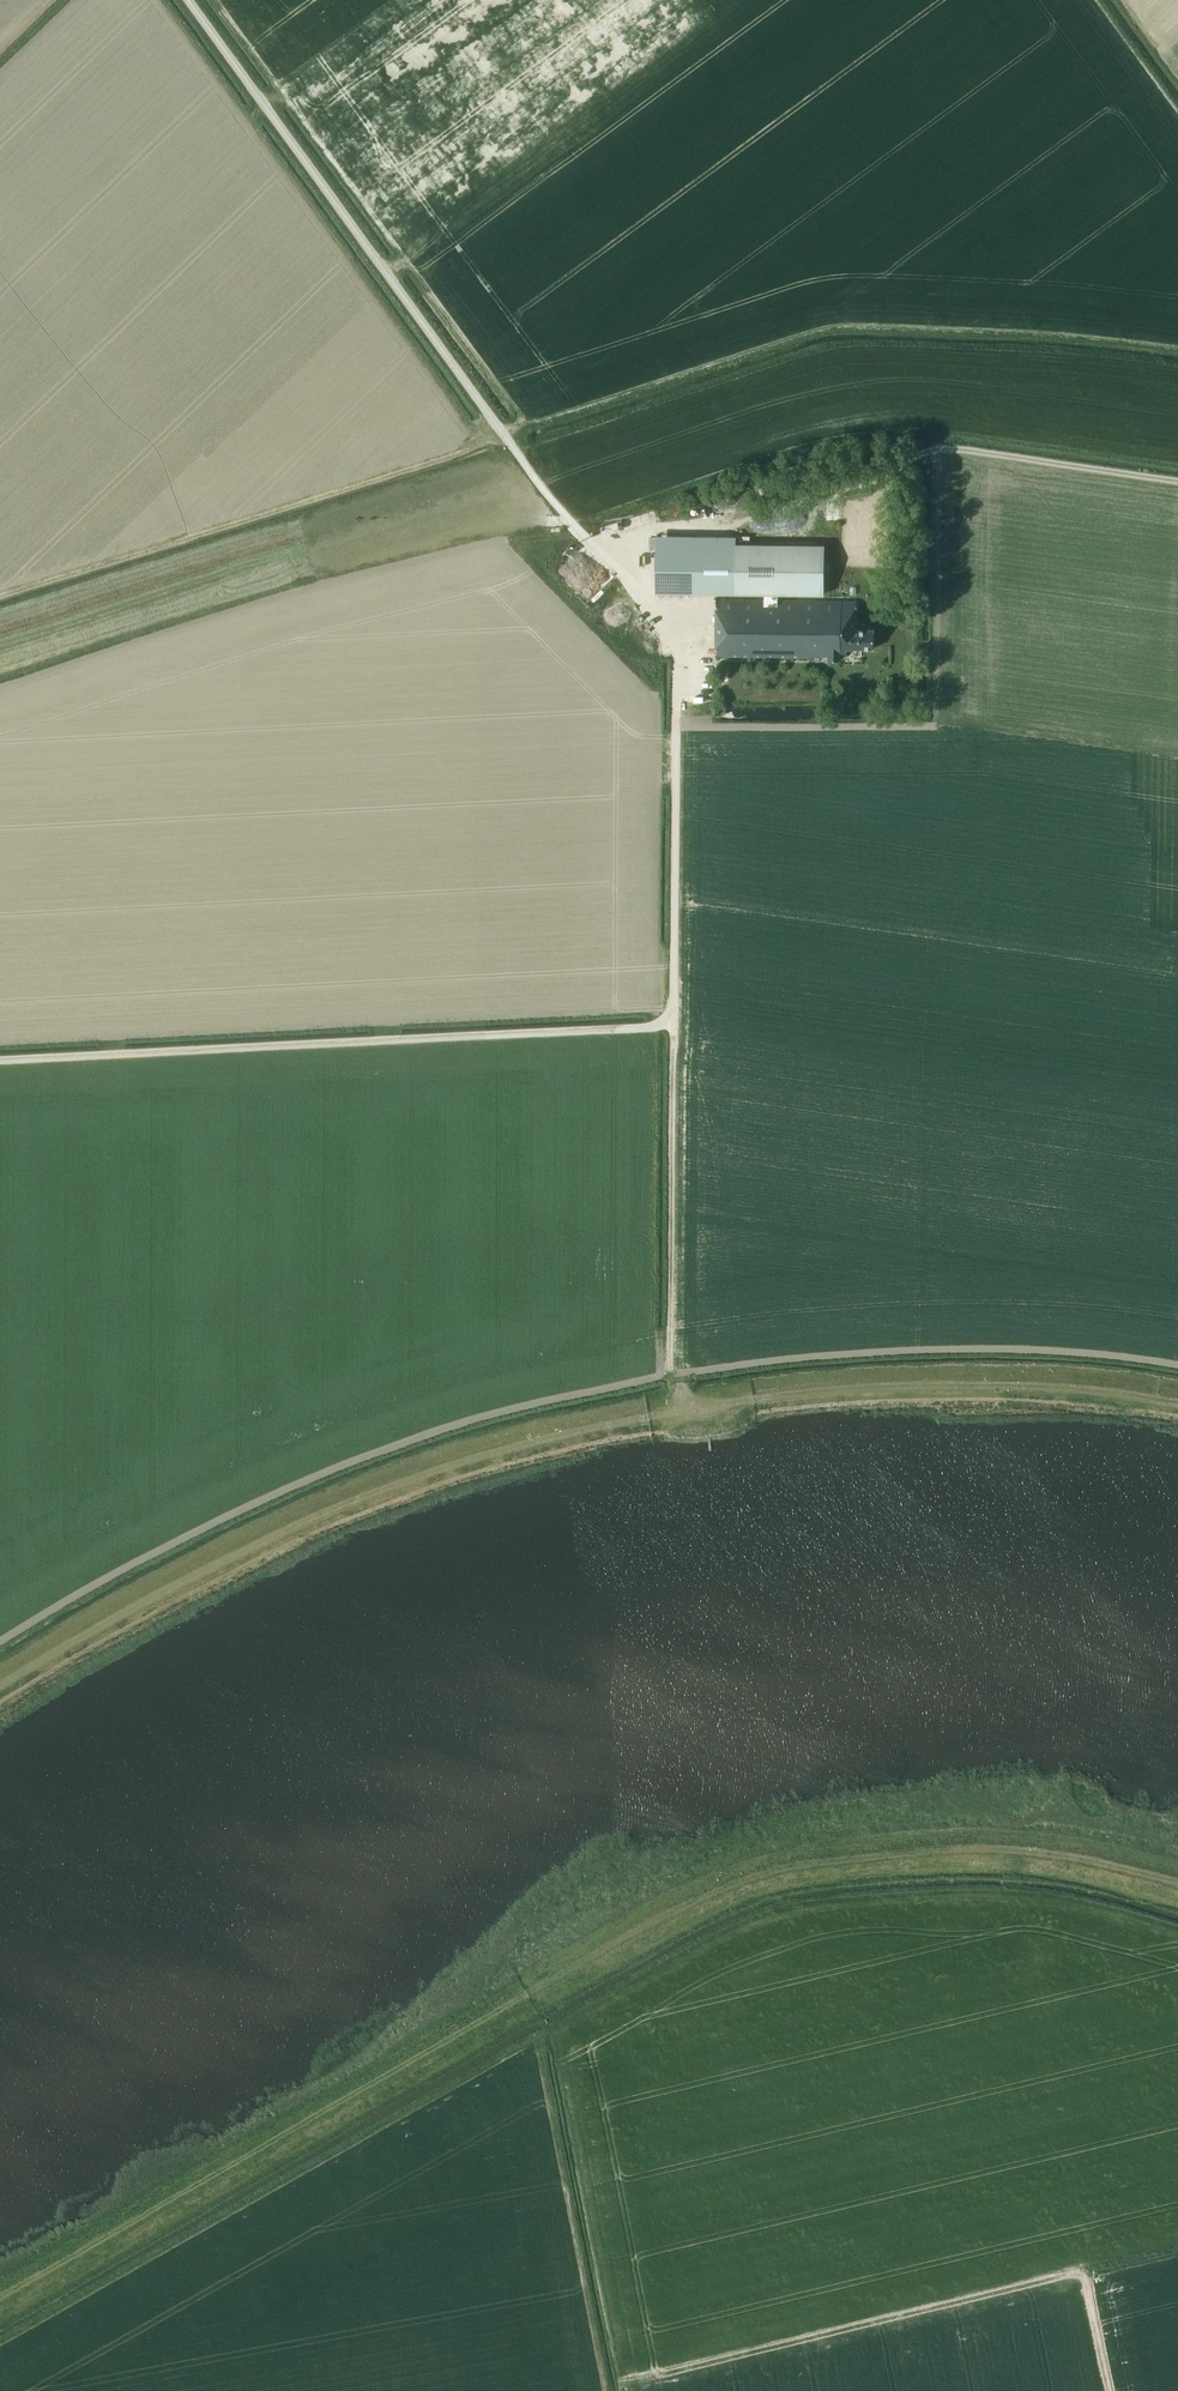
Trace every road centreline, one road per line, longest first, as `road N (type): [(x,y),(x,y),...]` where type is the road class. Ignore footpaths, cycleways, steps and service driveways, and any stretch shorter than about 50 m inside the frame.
road 1 (unclassified): [(575,525),(187,0)]
road 2 (track): [(1177,480),(930,449),(879,480),(709,519)]
road 3 (track): [(1108,2390),(1083,2274)]

